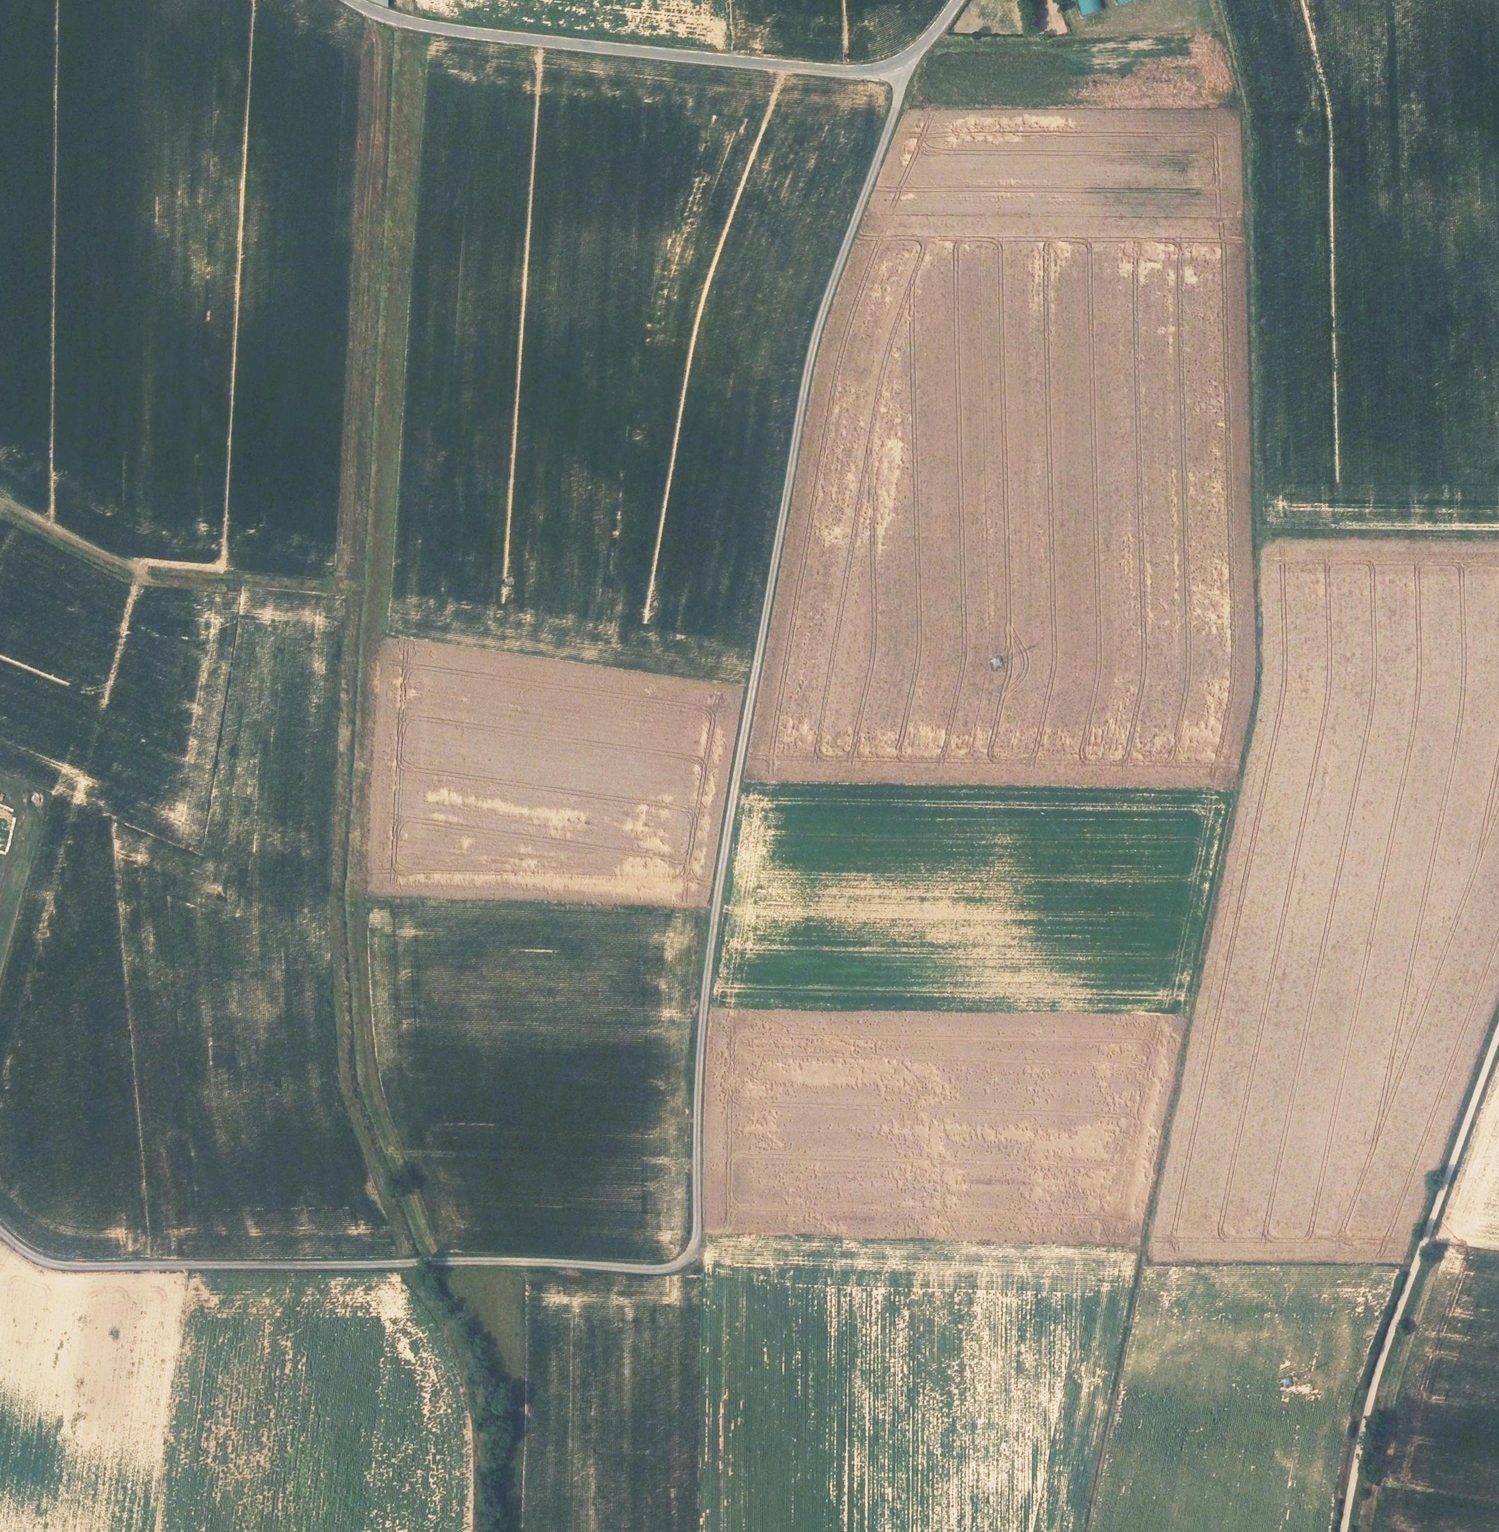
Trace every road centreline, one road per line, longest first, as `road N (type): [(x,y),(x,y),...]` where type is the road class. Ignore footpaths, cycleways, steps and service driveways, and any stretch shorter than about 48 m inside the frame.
road 1 (track): [(896,67),(898,95),(815,336),(803,400),(719,884),(698,1077),(697,1233),(687,1261),(639,1269),(490,1260),(70,1266),(43,1262),(0,1231)]
road 2 (unclassified): [(355,2),(425,27),(862,72),(914,55),(958,0)]
road 3 (track): [(1498,1034),(1385,1351),(1343,1531)]

